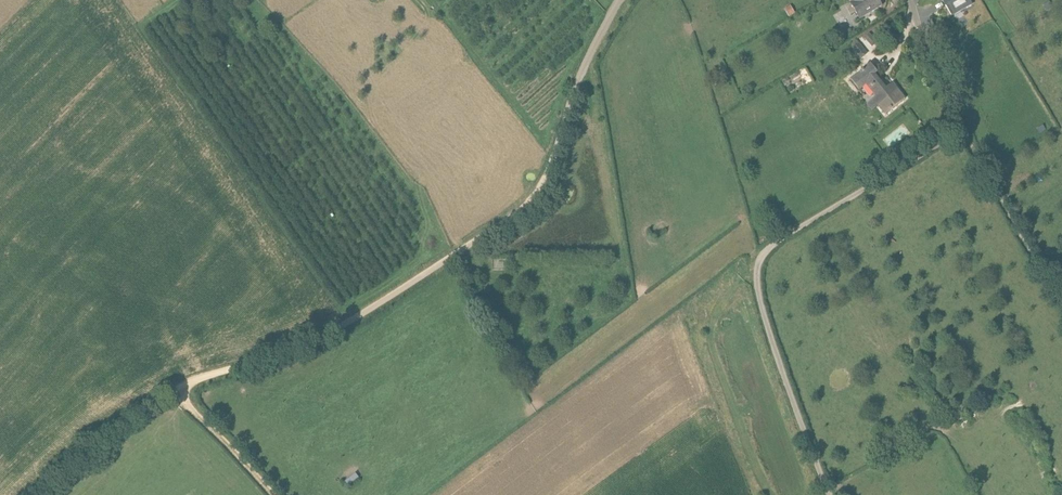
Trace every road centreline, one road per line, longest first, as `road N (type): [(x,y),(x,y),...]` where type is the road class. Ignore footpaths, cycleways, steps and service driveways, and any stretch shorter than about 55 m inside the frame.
road 1 (unclassified): [(34,494),(158,398),(339,327),(522,209),(545,178),(574,90),(620,0)]
road 2 (track): [(829,494),(764,315),(759,264),(786,235),(960,126)]
road 3 (track): [(1061,305),(960,126)]
road 4 (track): [(177,388),(272,494)]

